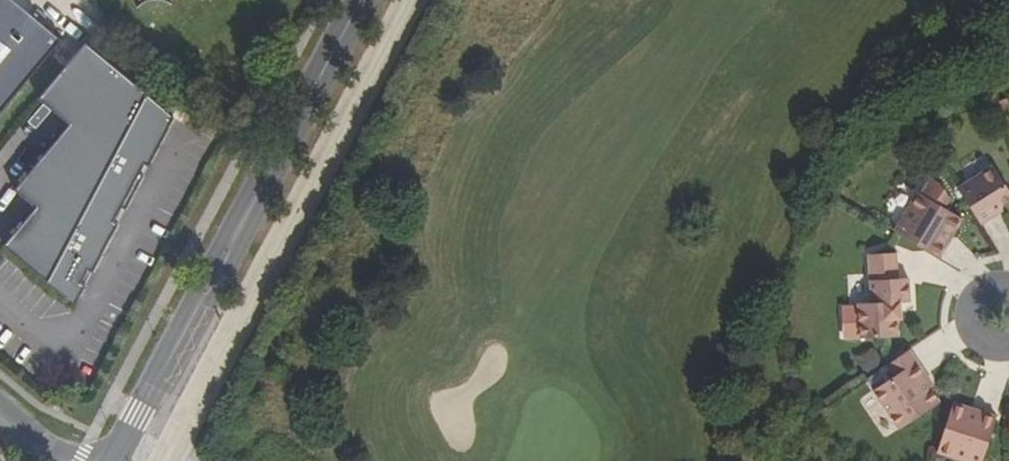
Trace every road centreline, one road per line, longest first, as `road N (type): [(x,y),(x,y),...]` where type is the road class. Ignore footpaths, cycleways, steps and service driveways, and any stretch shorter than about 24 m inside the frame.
road 1 (tertiary): [(118,460),(363,0)]

